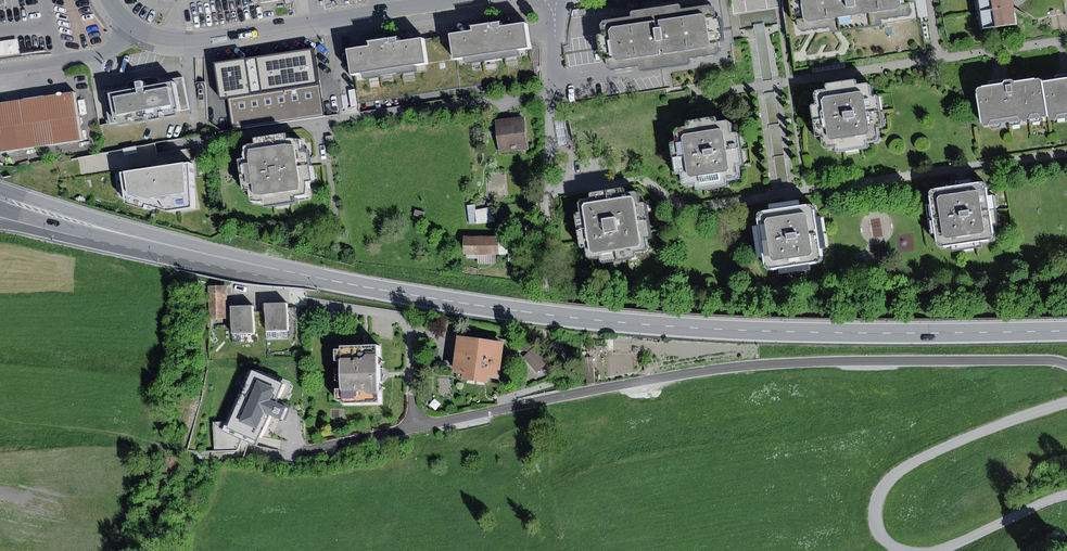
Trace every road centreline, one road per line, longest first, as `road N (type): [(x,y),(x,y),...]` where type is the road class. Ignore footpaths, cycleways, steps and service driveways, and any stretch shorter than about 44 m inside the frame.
road 1 (primary): [(193,252),(457,302),(648,325),(1066,331)]
road 2 (residential): [(1066,367),(1038,360),(757,365),(501,410)]
road 3 (residential): [(130,24),(190,42),(459,0)]
road 4 (track): [(1066,405),(982,432),(900,472),(880,502),(880,537),(919,550)]
road 5 (primary): [(193,252),(0,192)]
road 6 (residential): [(501,410),(310,450)]
road 7 (residential): [(548,299),(548,331),(567,355),(566,374),(503,401),(501,410)]
road 8 (residential): [(130,24),(112,49),(0,70)]
road 9 (track): [(949,550),(1066,499)]

